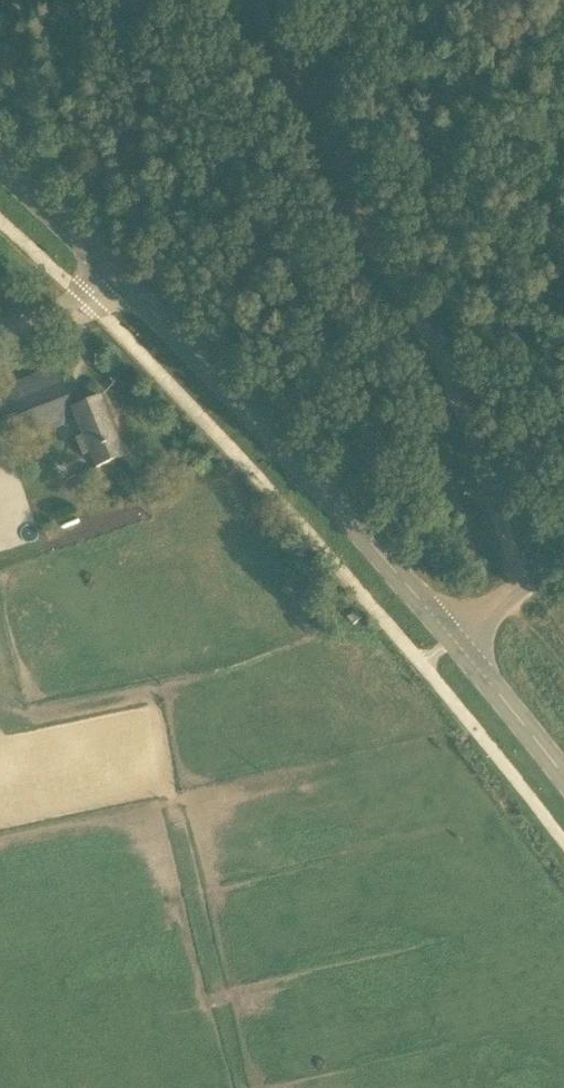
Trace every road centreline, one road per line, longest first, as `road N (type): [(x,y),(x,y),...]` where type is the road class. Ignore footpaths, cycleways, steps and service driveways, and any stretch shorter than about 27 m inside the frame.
road 1 (secondary): [(453,642),(123,270),(0,162)]
road 2 (track): [(519,594),(452,397),(265,0)]
road 3 (secondary): [(563,780),(453,642)]
road 4 (unclassified): [(453,642),(563,566)]

